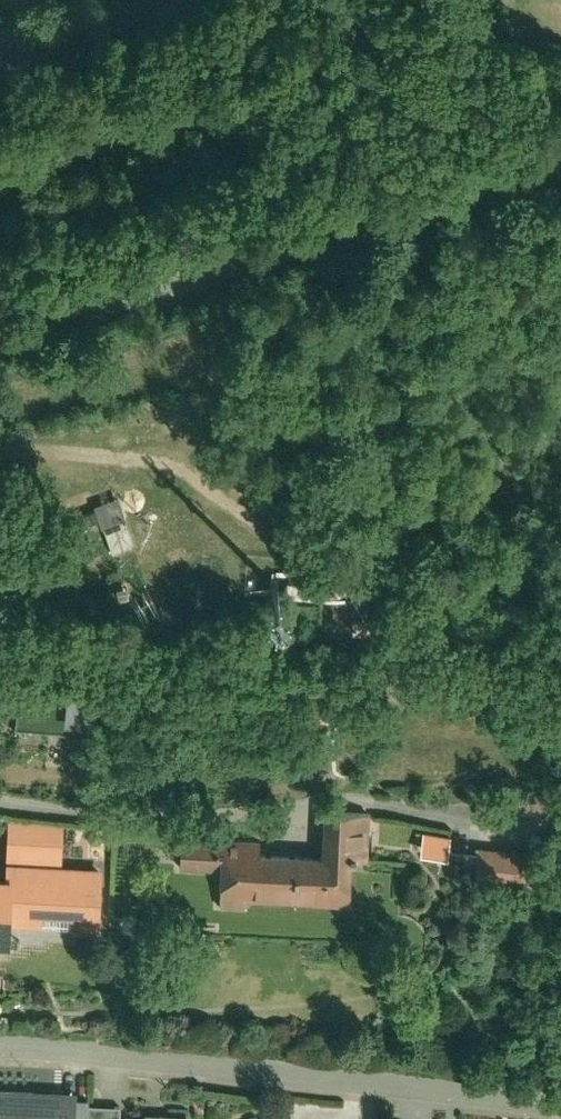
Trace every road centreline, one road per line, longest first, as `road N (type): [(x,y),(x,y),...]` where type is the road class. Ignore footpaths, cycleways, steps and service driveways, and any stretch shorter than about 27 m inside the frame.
road 1 (residential): [(0,331),(560,159)]
road 2 (residential): [(0,1029),(560,1088)]
road 3 (residential): [(560,807),(497,810),(313,791),(168,802),(0,788)]
road 4 (residential): [(0,69),(181,0)]

